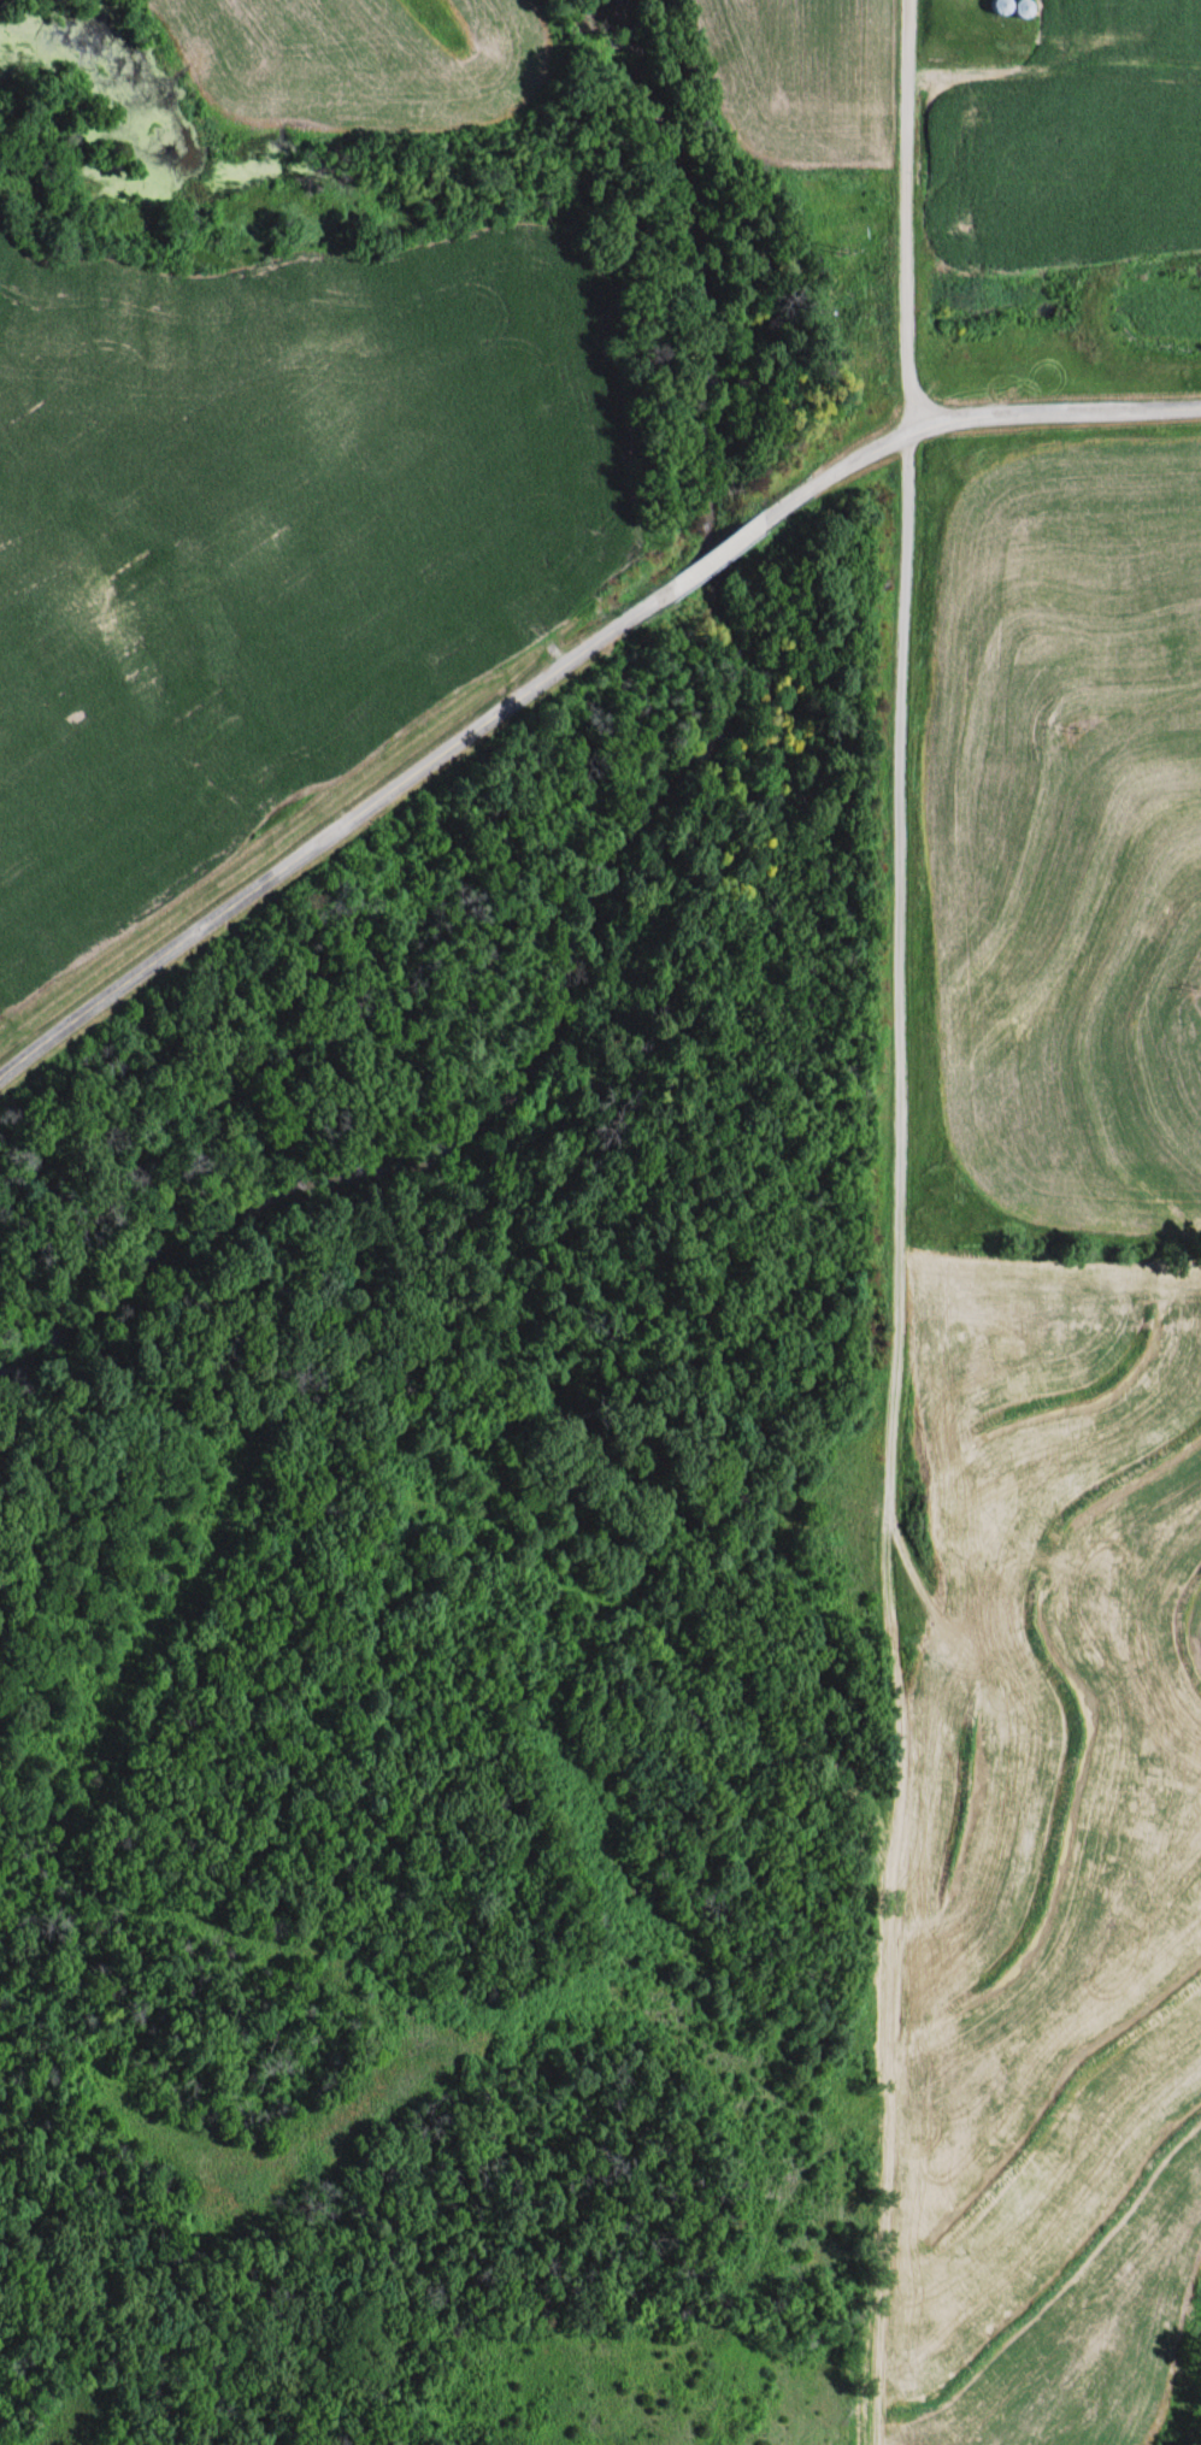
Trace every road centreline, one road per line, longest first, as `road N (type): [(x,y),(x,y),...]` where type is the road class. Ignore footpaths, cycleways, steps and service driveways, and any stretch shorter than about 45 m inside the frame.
road 1 (tertiary): [(0,1071),(665,587)]
road 2 (tertiary): [(758,518),(911,423),(1200,402)]
road 3 (residential): [(911,423),(902,340),(904,0)]

